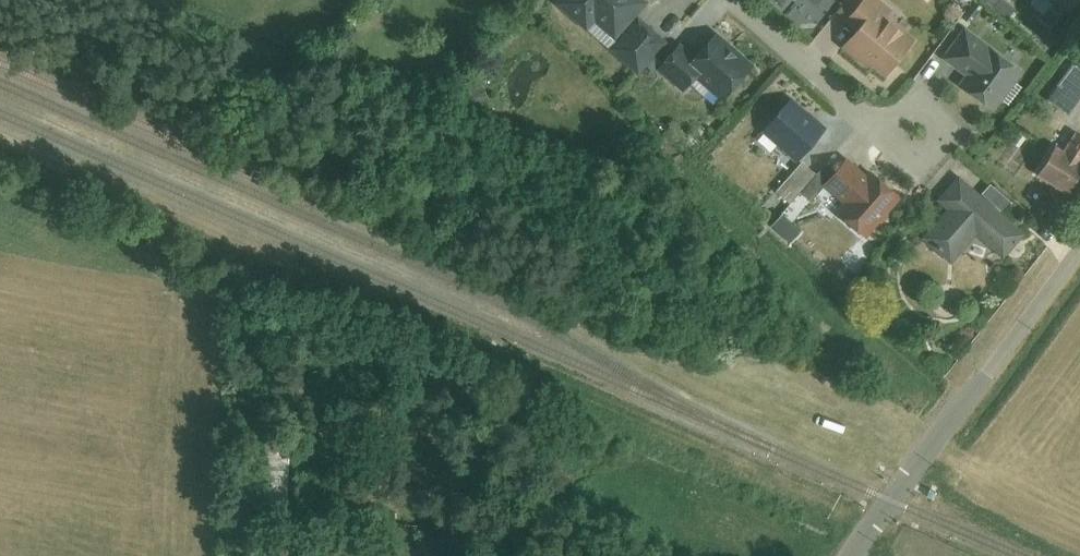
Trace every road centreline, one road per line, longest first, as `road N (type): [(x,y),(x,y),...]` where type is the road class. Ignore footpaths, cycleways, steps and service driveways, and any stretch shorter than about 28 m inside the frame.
road 1 (unclassified): [(852,555),(1079,246)]
road 2 (residential): [(730,0),(892,139)]
road 3 (residential): [(892,139),(927,168),(945,146),(947,131),(925,113),(912,114)]

